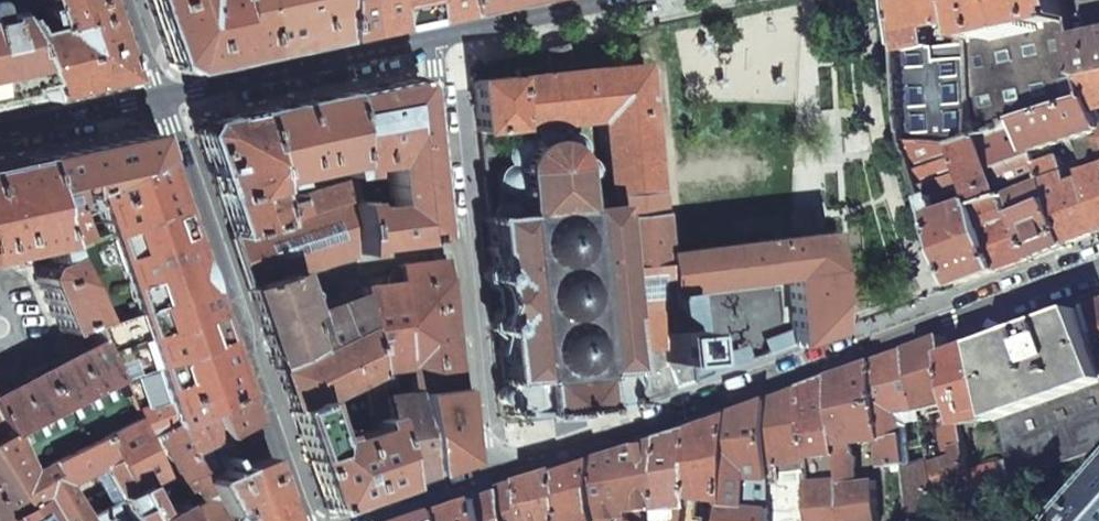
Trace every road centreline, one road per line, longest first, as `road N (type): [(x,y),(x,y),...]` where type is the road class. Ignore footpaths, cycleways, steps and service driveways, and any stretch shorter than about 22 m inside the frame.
road 1 (residential): [(490,478),(1098,267)]
road 2 (residential): [(309,520),(163,95)]
road 3 (residential): [(439,39),(490,478)]
road 4 (residential): [(439,39),(163,95)]
road 5 (residential): [(620,0),(439,39)]
road 6 (residential): [(163,95),(0,132)]
road 7 (residential): [(368,520),(490,478)]

